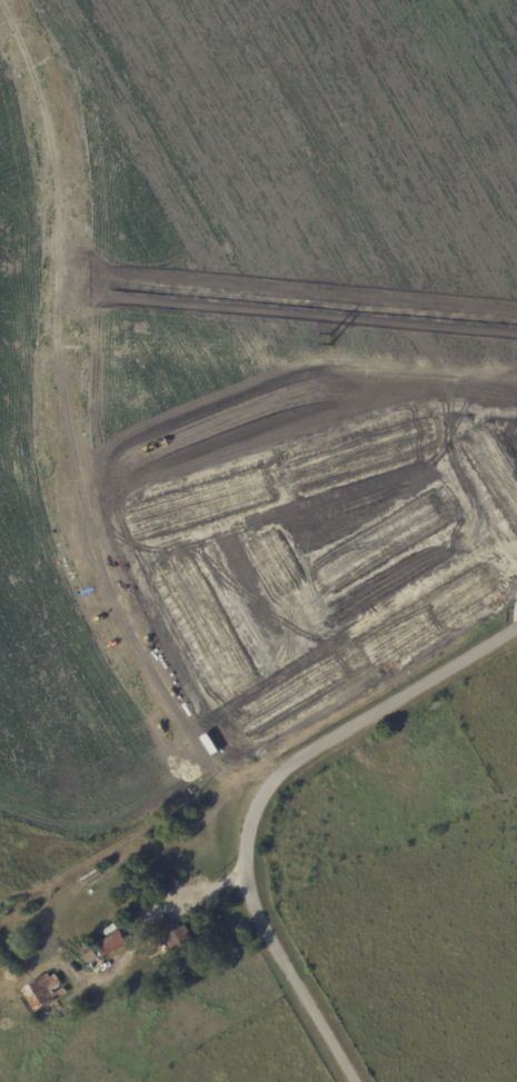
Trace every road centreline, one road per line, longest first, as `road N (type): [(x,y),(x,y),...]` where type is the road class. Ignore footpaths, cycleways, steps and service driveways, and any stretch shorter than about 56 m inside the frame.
road 1 (residential): [(354,1081),(249,901),(242,857),(251,815),(292,764),(516,630)]

